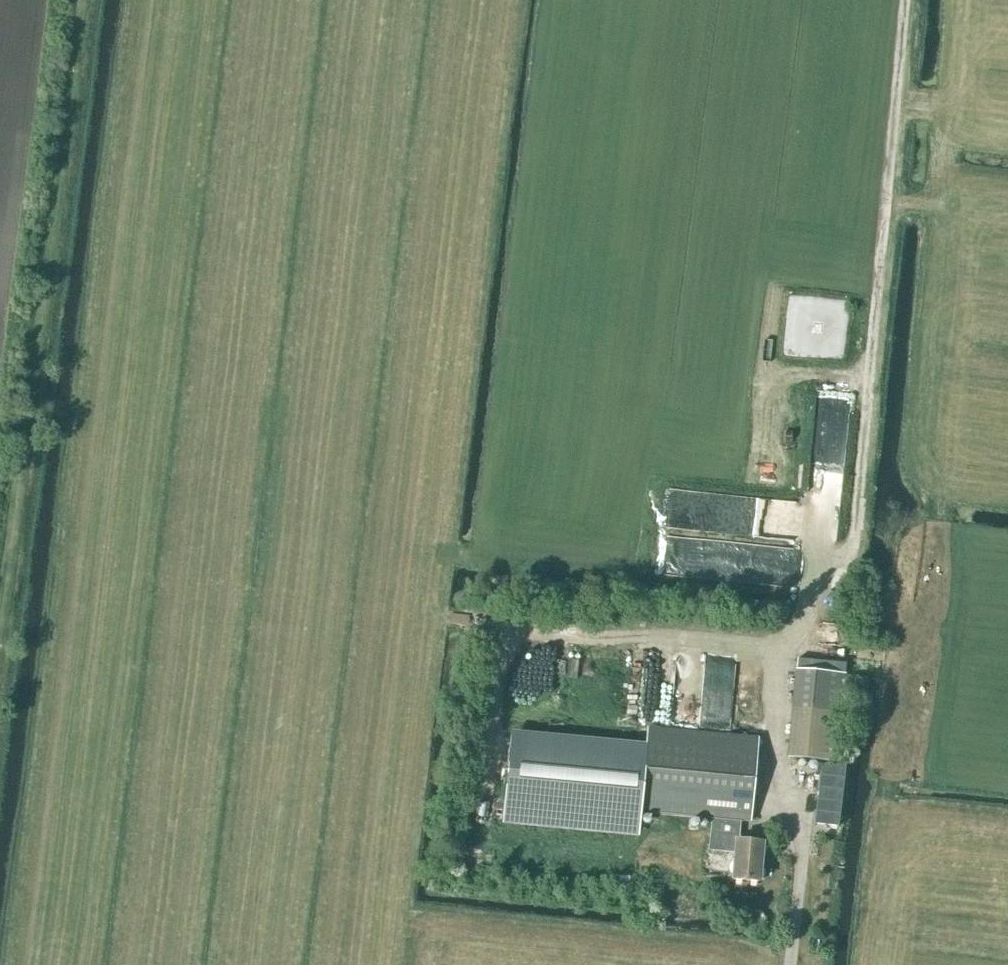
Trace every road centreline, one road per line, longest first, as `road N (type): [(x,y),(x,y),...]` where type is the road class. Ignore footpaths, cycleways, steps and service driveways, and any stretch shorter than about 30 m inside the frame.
road 1 (track): [(0,577),(75,0)]

